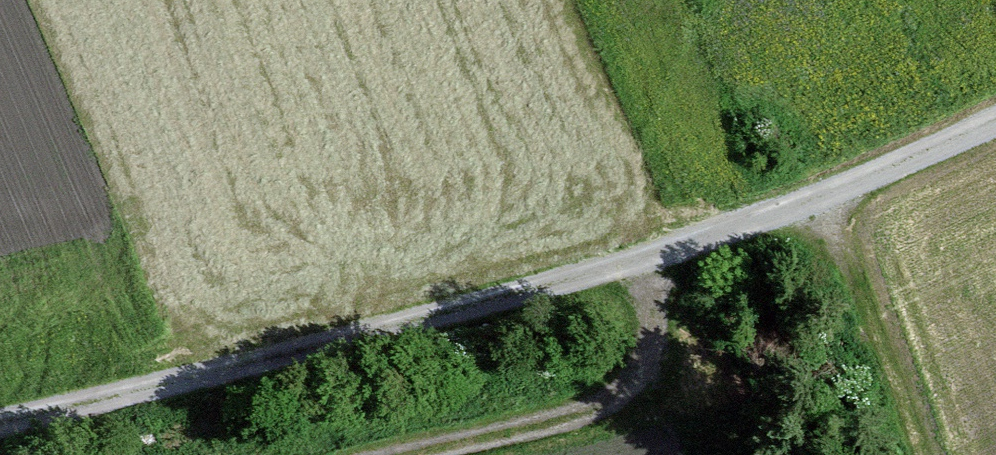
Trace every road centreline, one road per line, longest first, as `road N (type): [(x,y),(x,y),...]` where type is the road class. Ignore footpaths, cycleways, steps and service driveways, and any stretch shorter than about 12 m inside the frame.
road 1 (track): [(938,454),(837,199),(631,265),(0,415)]
road 2 (track): [(399,454),(616,403),(649,354),(631,265)]

